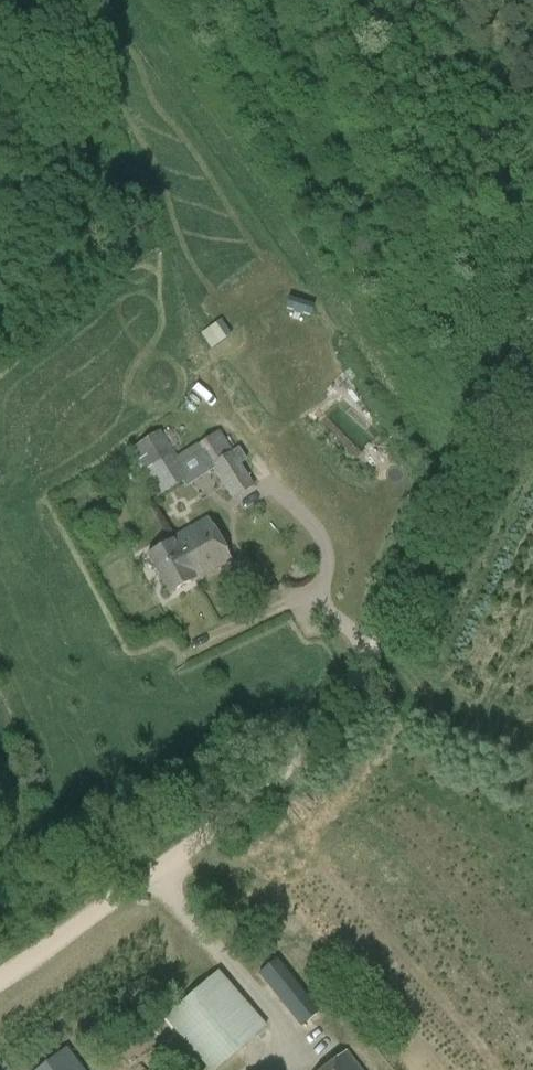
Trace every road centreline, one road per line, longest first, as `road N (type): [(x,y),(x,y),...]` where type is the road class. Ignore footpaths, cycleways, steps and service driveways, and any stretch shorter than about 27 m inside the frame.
road 1 (track): [(0,981),(303,765),(532,332)]

